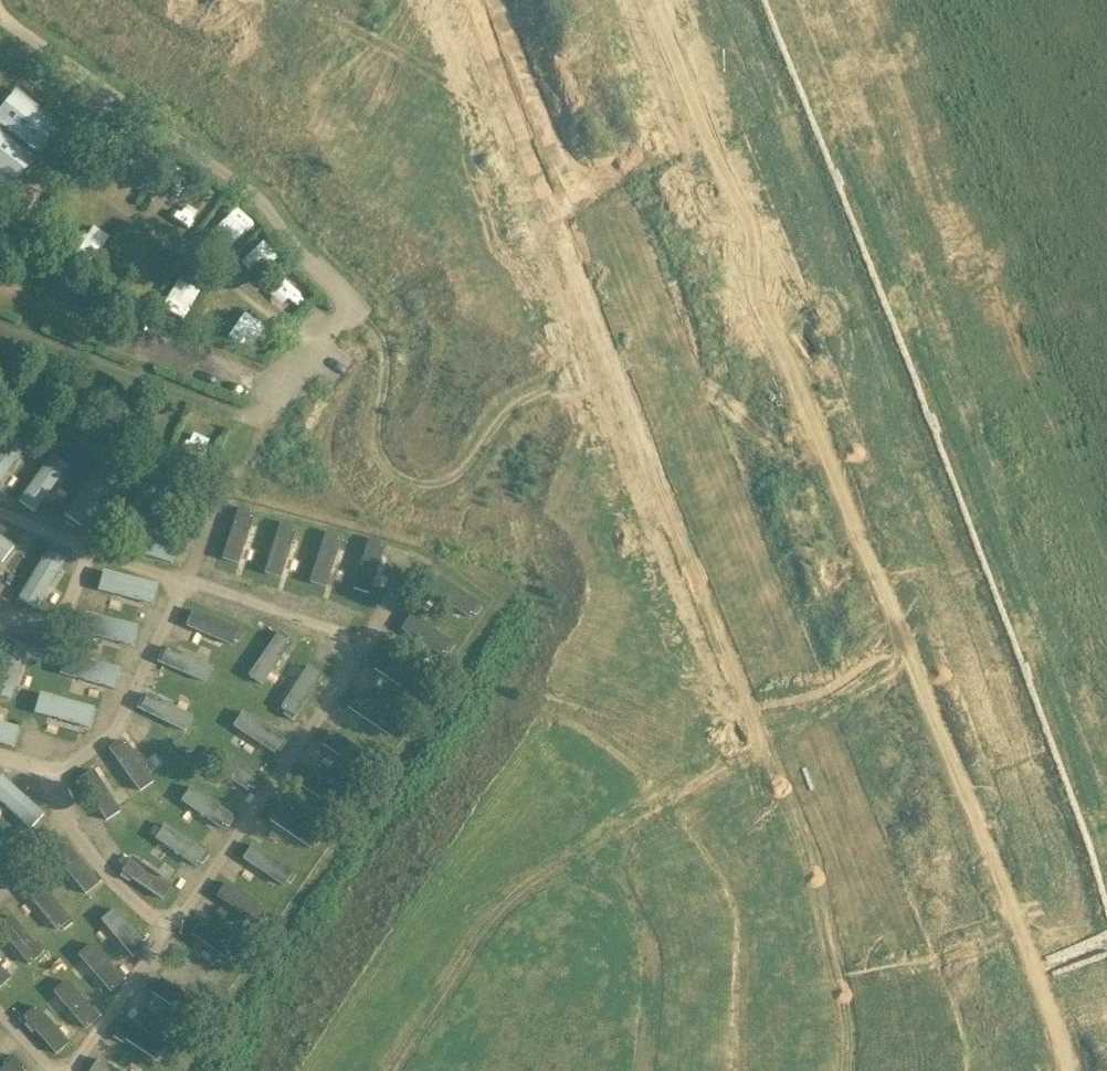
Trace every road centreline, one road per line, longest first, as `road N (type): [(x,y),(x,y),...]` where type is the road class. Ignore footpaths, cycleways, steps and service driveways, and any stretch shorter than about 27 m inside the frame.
road 1 (track): [(456,0),(446,116),(505,239),(578,294),(629,442),(806,837),(848,1070)]
road 2 (track): [(1062,1070),(1051,994),(640,0)]
road 3 (track): [(770,766),(596,862),(532,917),(438,1070)]
road 4 (track): [(373,315),(472,468),(548,440),(629,442)]
road 5 (track): [(642,1070),(653,960),(645,928),(596,862)]
road 6 (track): [(619,0),(520,50),(465,67),(448,89)]

